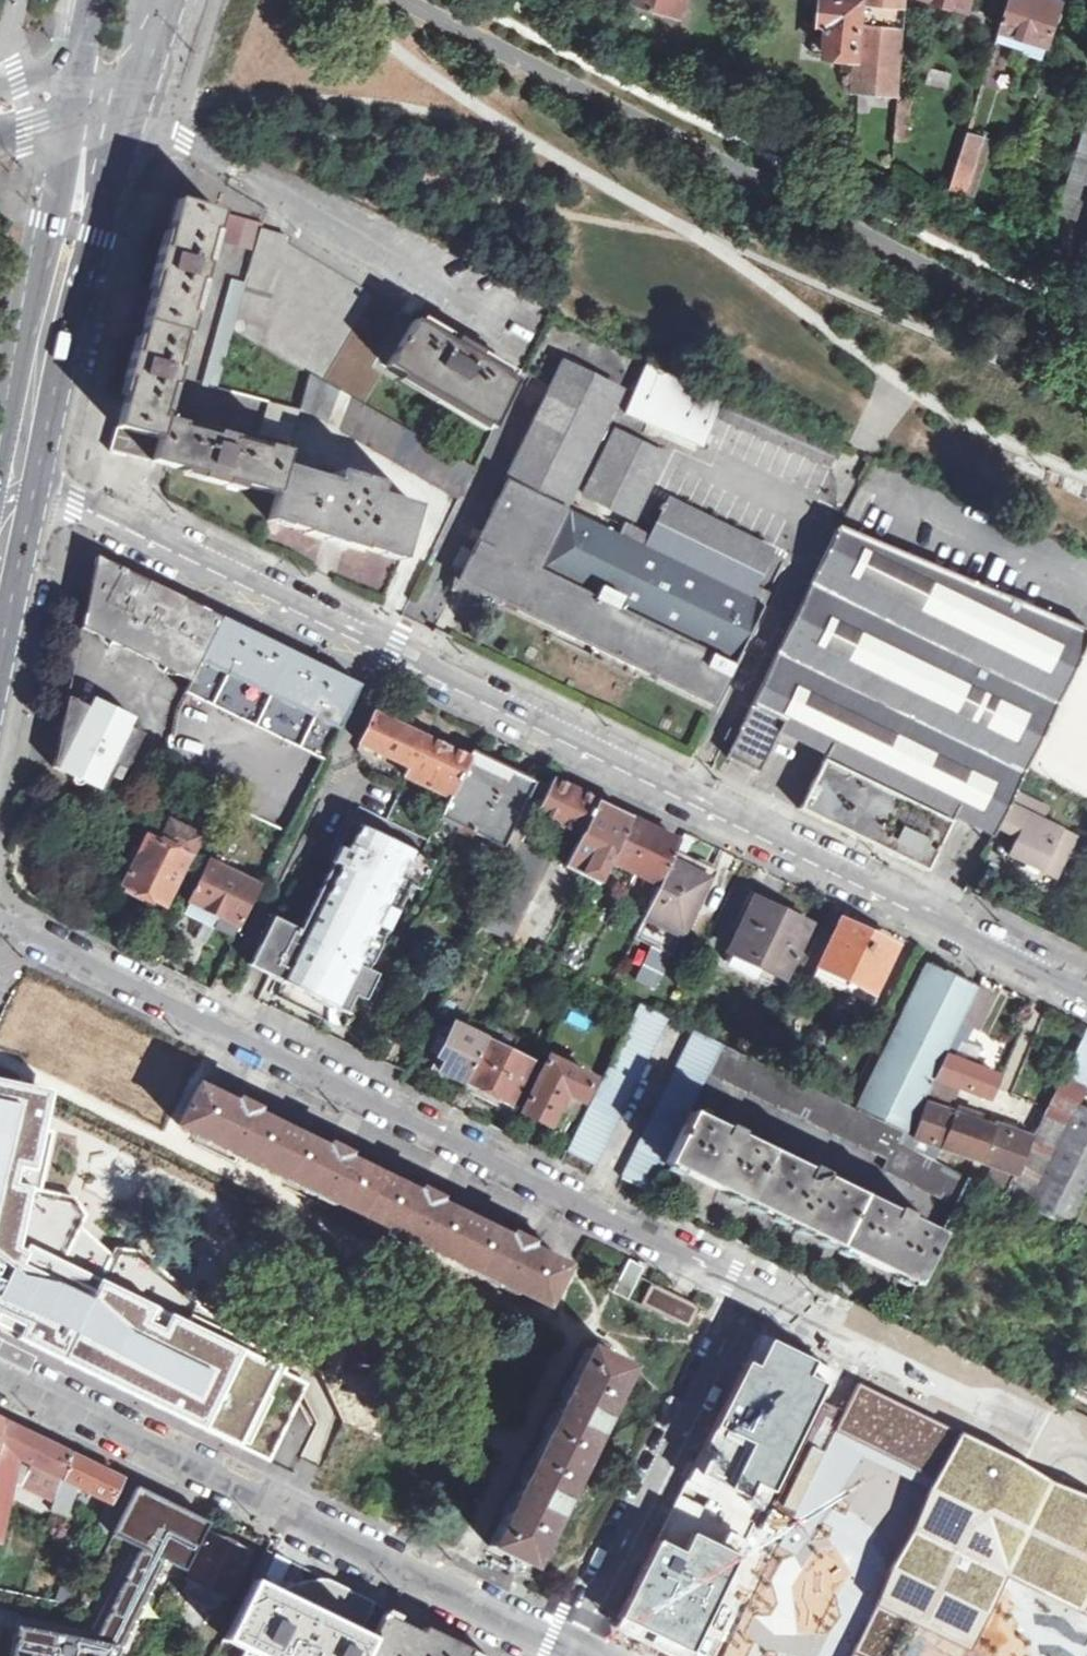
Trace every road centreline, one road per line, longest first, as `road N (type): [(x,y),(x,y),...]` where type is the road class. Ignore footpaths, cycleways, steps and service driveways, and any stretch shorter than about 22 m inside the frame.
road 1 (residential): [(0,919),(739,1284),(558,1644)]
road 2 (residential): [(1086,994),(39,477)]
road 3 (residential): [(0,1375),(558,1644)]
road 4 (unclassified): [(136,104),(232,169),(530,331)]
road 5 (tertiary): [(79,107),(0,504)]
road 6 (tertiary): [(39,477),(136,104)]
road 7 (tertiary): [(0,663),(39,477)]

